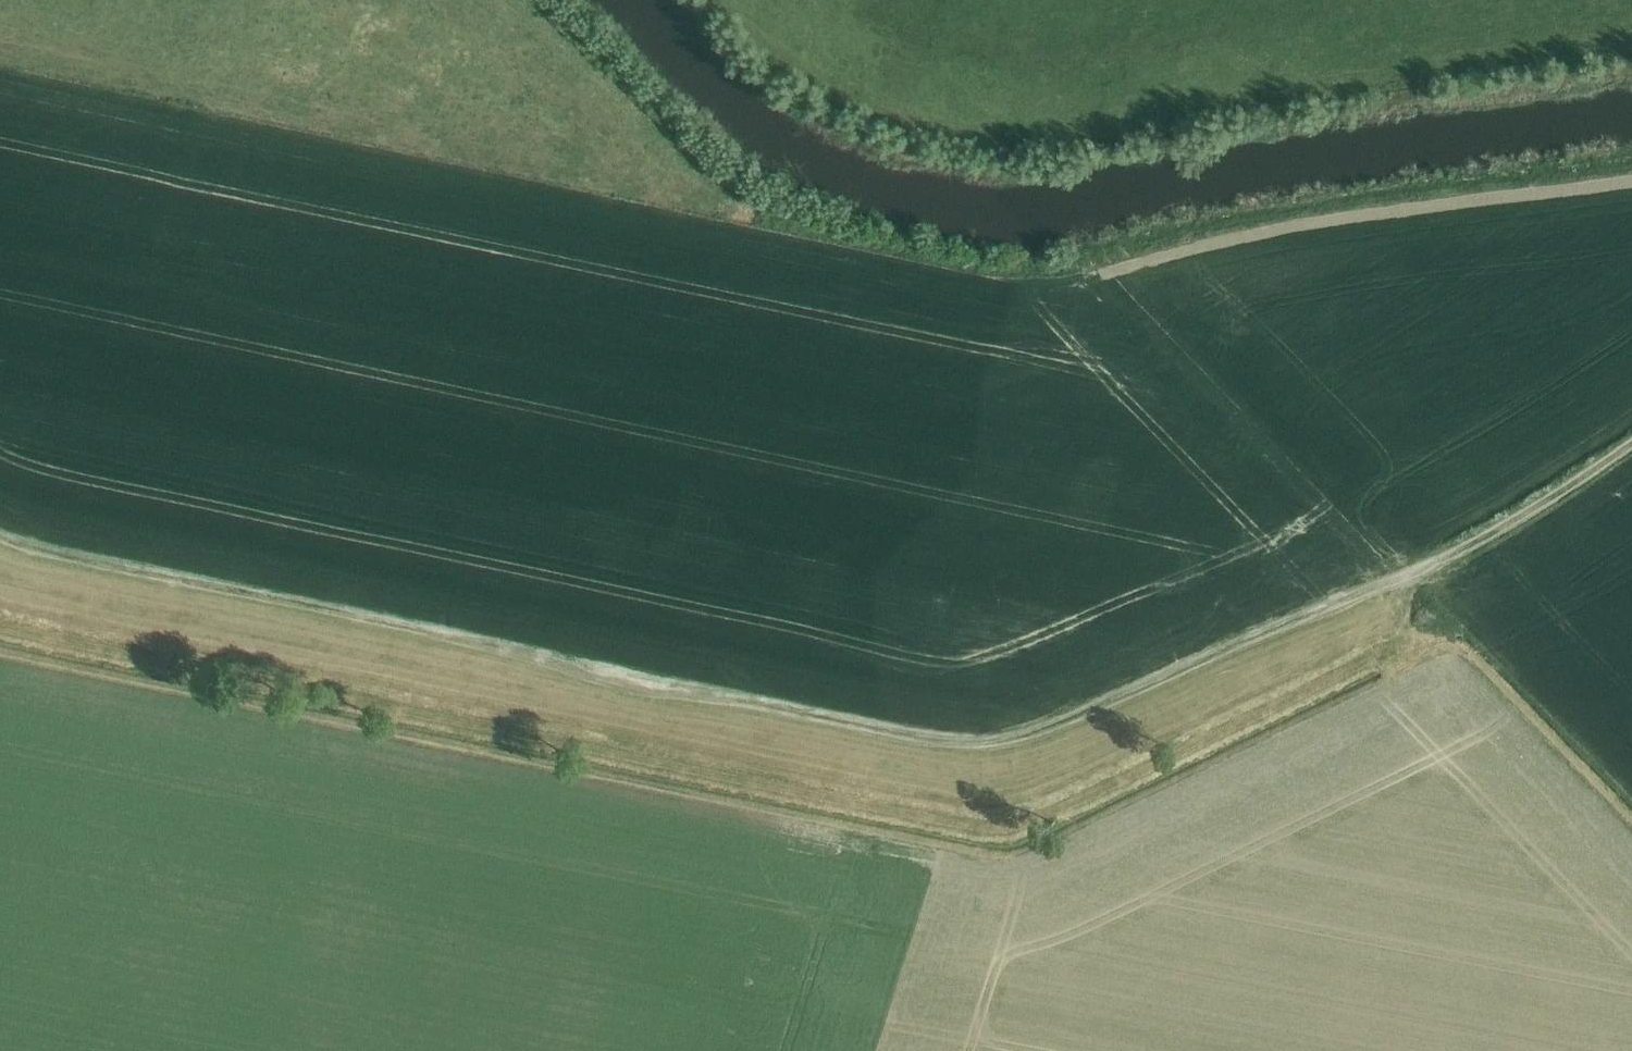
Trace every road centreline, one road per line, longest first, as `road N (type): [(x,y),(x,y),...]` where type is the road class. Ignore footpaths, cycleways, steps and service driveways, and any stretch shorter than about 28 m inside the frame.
road 1 (track): [(1631,447),(1418,575),(1019,737),(970,749),(0,540)]

